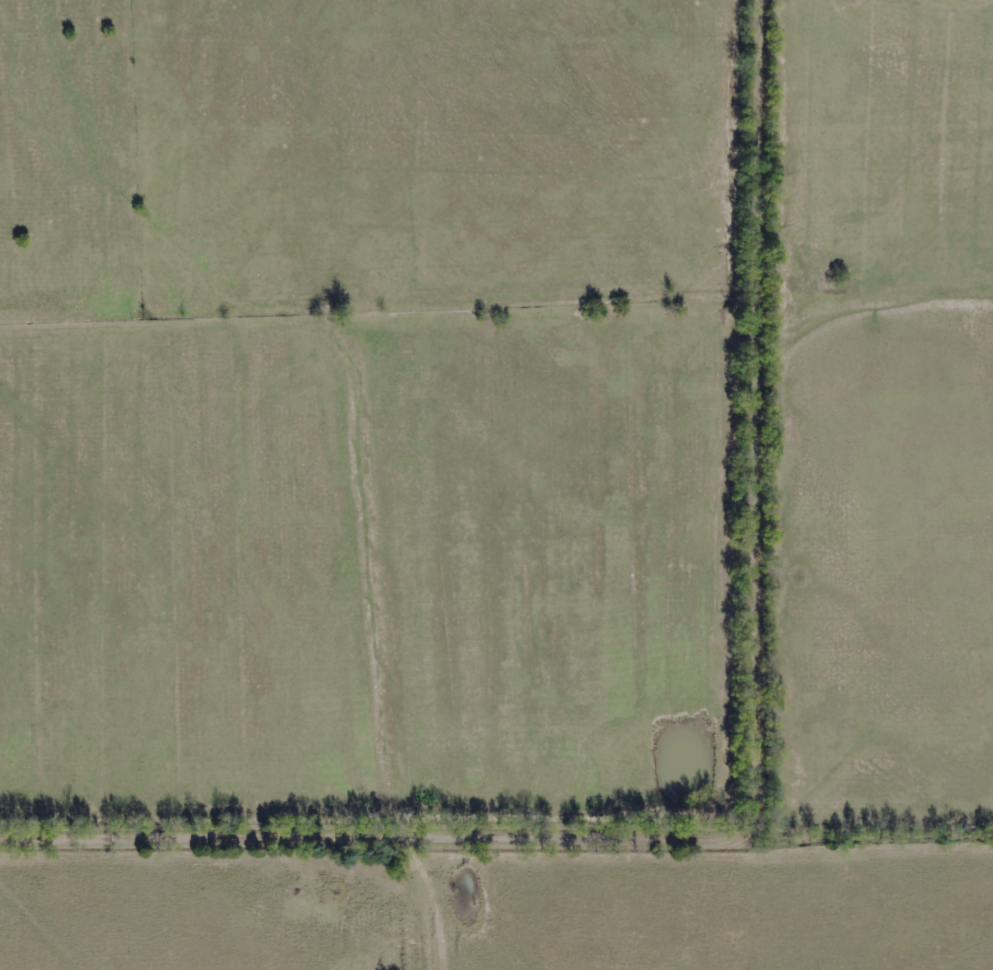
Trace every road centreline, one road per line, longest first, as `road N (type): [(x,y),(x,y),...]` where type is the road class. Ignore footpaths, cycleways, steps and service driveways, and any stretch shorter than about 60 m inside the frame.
road 1 (residential): [(0,845),(705,843),(755,833),(765,768),(764,0)]

